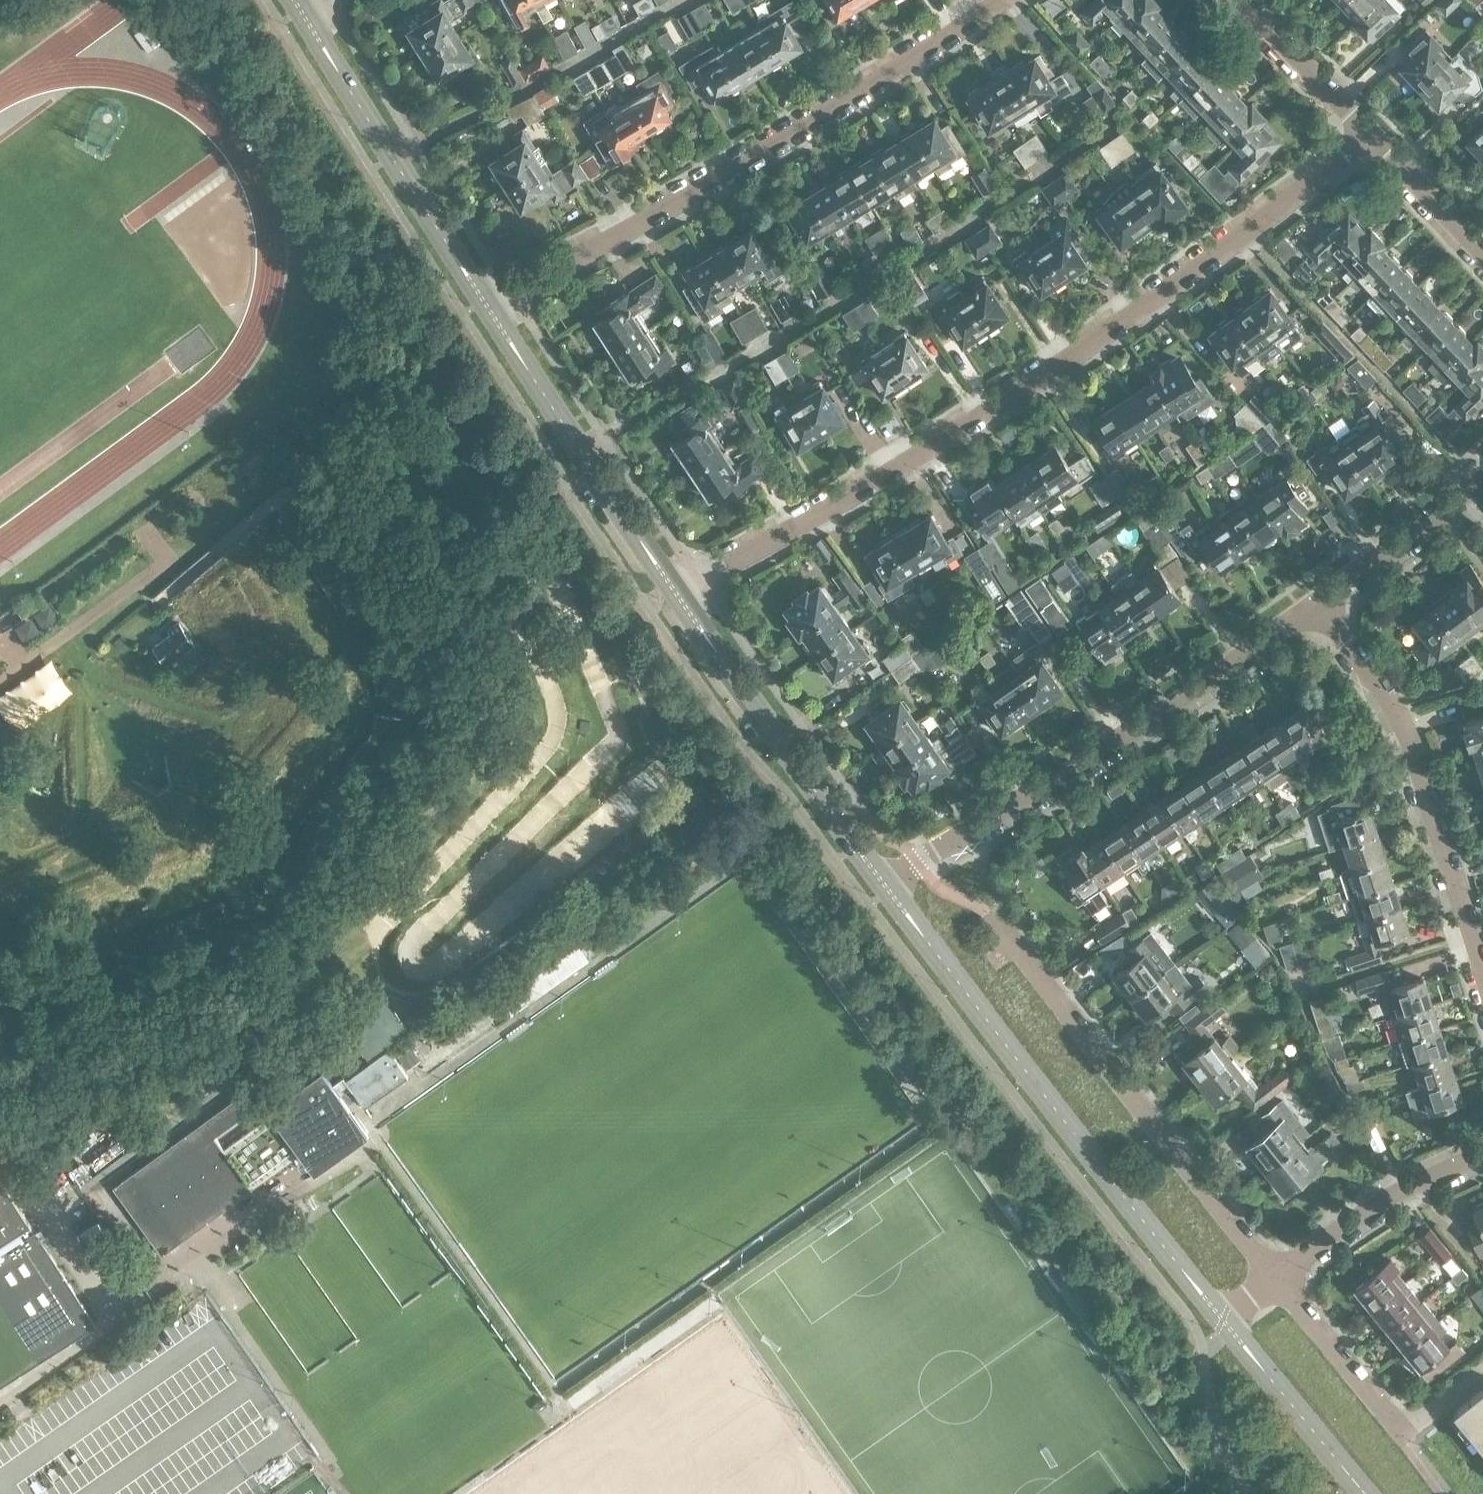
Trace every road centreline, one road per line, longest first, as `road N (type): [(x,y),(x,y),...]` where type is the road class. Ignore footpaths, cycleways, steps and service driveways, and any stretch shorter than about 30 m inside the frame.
road 1 (residential): [(677,593),(1068,359),(1373,137)]
road 2 (residential): [(488,306),(808,121),(998,0)]
road 3 (tertiary): [(1225,1320),(888,889)]
road 4 (residential): [(888,889),(1320,603)]
road 5 (residential): [(1278,1277),(1002,913)]
road 6 (residential): [(1482,962),(1393,698),(1320,603)]
road 7 (tertiary): [(888,889),(677,593)]
road 8 (tertiary): [(677,593),(488,306)]
road 9 (tertiary): [(488,306),(307,18)]
road 10 (residential): [(1482,1374),(1399,1442),(1278,1277)]
road 11 (residential): [(1278,1277),(1411,1187),(1482,1152)]
road 12 (tertiary): [(1367,1493),(1225,1320)]
road 13 (residential): [(1320,603),(1482,471)]
road 14 (residential): [(1373,137),(1242,0)]
road 15 (track): [(79,667),(82,832)]
road 16 (track): [(79,667),(229,730)]
road 17 (residential): [(1482,252),(1373,137)]

